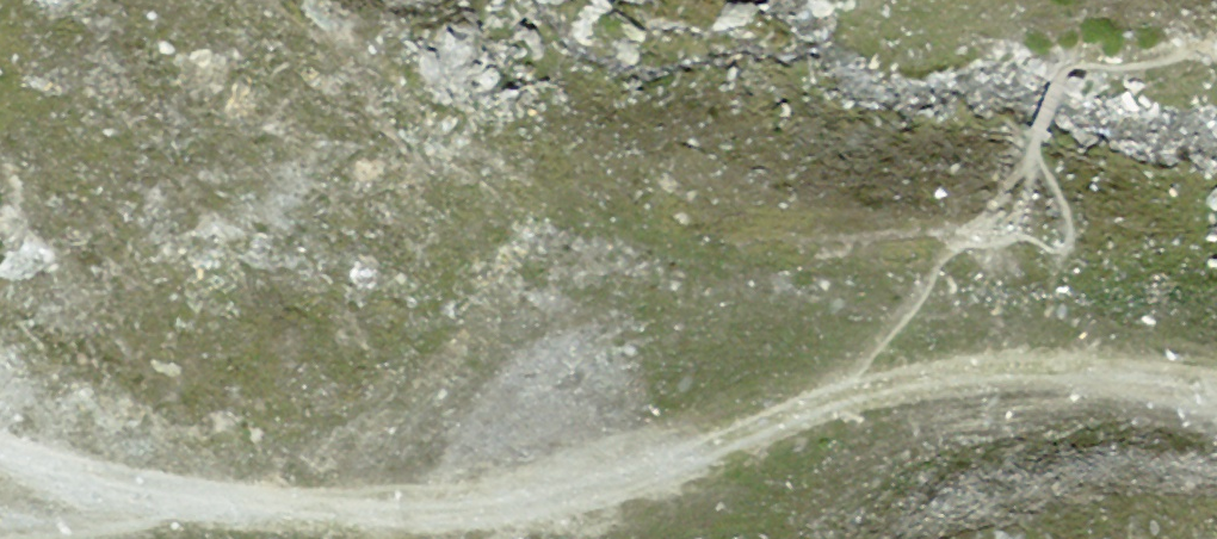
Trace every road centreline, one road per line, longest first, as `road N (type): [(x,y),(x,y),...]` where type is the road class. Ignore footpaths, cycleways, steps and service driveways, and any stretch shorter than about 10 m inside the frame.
road 1 (track): [(875,381),(706,449),(473,506),(182,480)]
road 2 (track): [(875,381),(1216,389)]
road 3 (track): [(0,444),(182,480)]

